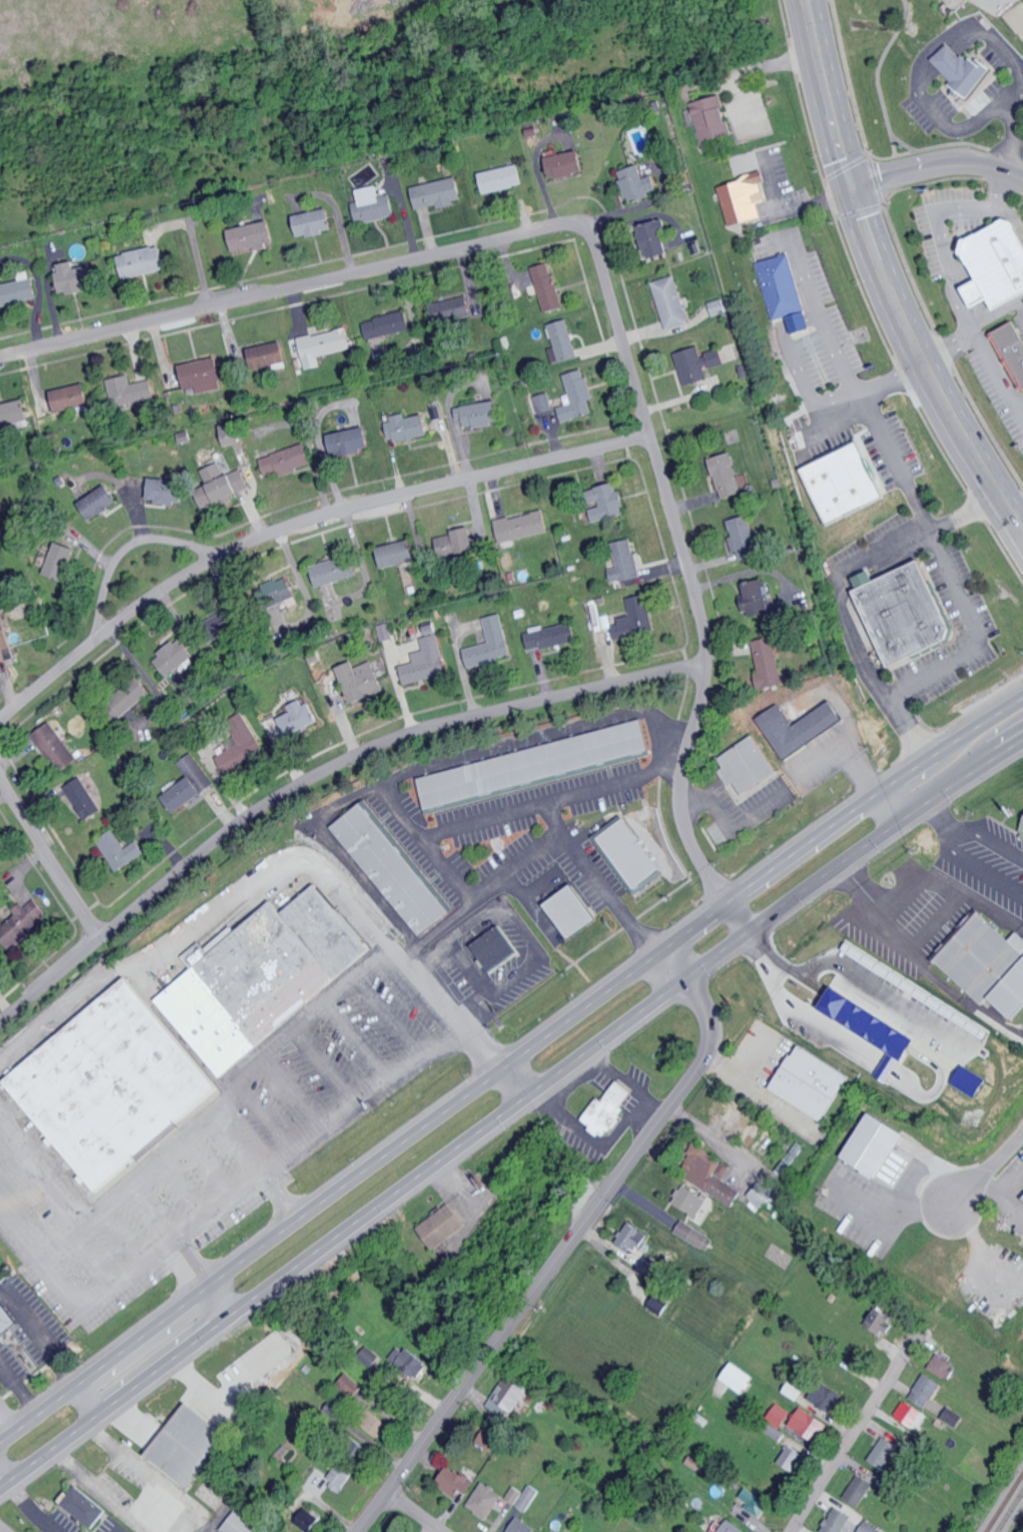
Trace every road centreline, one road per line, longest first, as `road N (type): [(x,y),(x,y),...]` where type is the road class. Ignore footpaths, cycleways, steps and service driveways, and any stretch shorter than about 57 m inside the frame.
road 1 (residential): [(726,896),(696,856),(682,805),(707,686),(704,622),(591,235),(553,227),(0,355)]
road 2 (primary): [(0,1492),(689,978),(1022,744)]
road 3 (primary): [(1022,692),(797,843),(0,1436)]
road 4 (residential): [(0,1025),(224,836),(321,771),(448,722),(708,665)]
road 5 (residential): [(0,718),(146,600),(249,541),(428,488),(653,438)]
road 6 (tertiary): [(665,942),(709,1014),(712,1038),(701,1070),(361,1531)]
road 7 (primary): [(806,0),(841,149),(891,292),(948,408),(1022,532)]
road 8 (residential): [(791,1531),(923,1335)]
road 9 (residential): [(105,939),(0,777)]
road 10 (residential): [(854,191),(950,169),(1022,185)]
road 11 (residential): [(1022,1134),(935,1223)]

